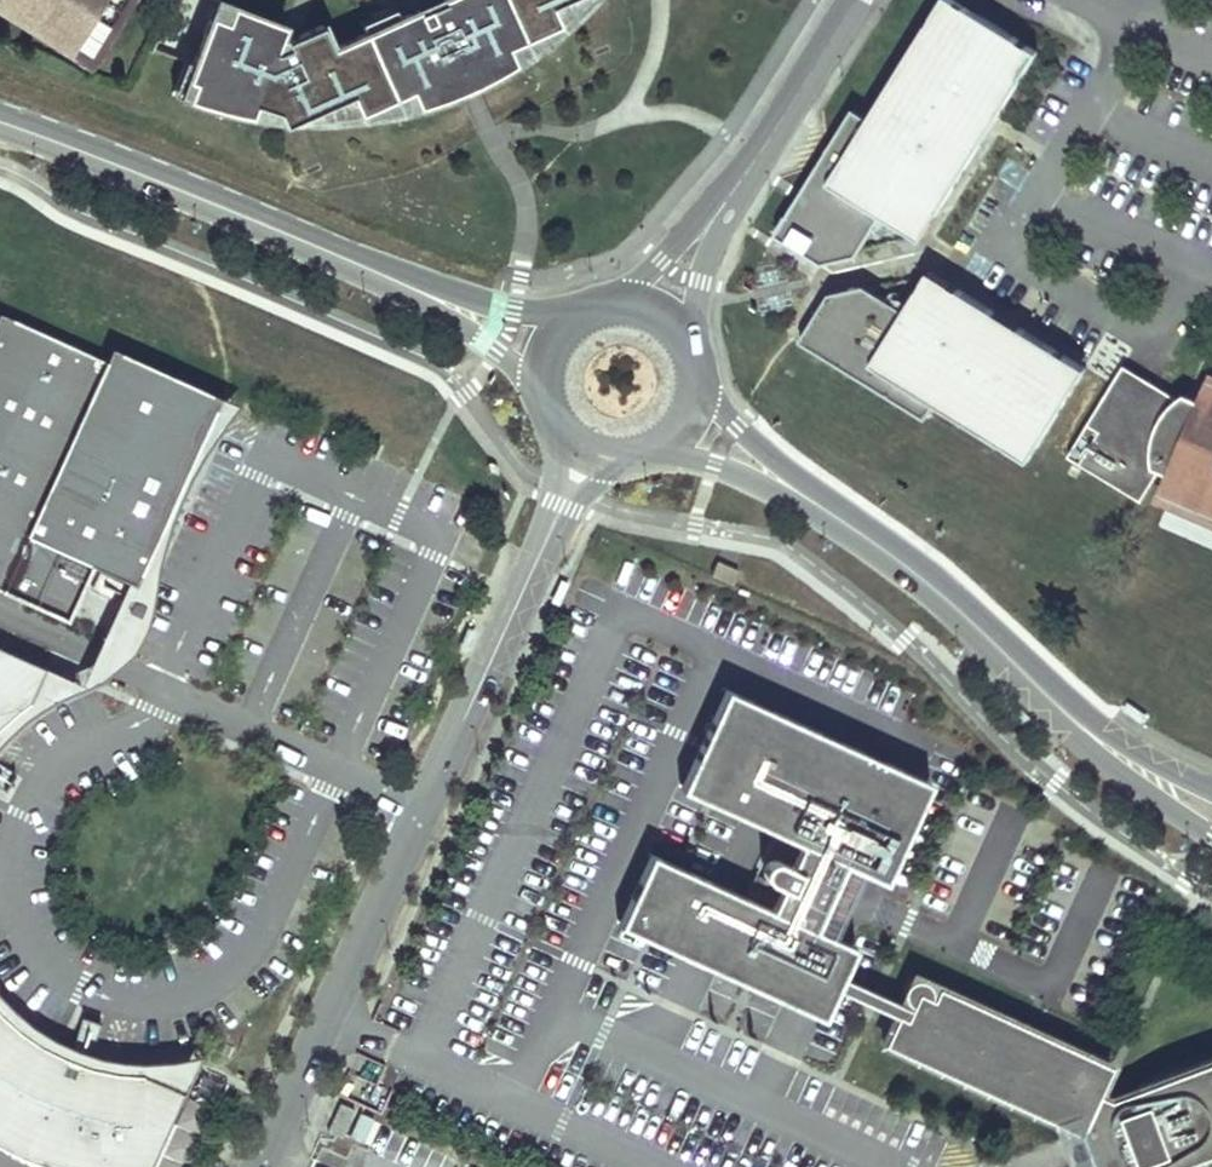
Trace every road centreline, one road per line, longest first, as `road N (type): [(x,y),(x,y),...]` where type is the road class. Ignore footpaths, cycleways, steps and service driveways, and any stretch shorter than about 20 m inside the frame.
road 1 (unclassified): [(585,450),(258,1166)]
road 2 (secondary): [(0,123),(396,279)]
road 3 (secondary): [(803,493),(929,585),(1120,760)]
road 4 (residential): [(856,0),(723,206)]
road 5 (secondary): [(572,316),(511,310),(396,279)]
road 6 (secondary): [(396,279),(539,382)]
road 7 (secondary): [(649,451),(803,493)]
road 8 (secondary): [(803,493),(695,381)]
road 9 (residential): [(723,206),(619,302)]
road 10 (residential): [(684,339),(723,206)]
road 11 (secondary): [(1120,760),(1140,785),(1211,836)]

